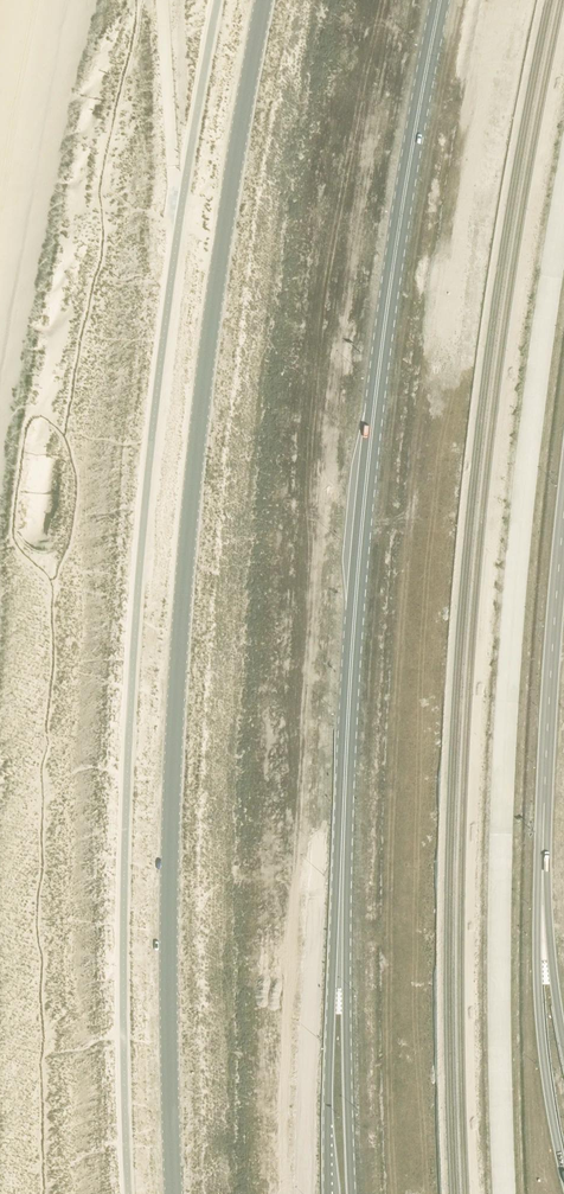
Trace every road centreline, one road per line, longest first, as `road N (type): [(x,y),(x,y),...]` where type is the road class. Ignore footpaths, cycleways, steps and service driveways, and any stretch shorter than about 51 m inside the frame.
road 1 (unclassified): [(267,0),(227,210),(182,543),(169,880),(174,1193)]
road 2 (secondary): [(440,0),(371,436),(341,910)]
road 3 (unclassified): [(543,910),(563,510)]
road 4 (secondary): [(341,910),(331,984),(328,1193)]
road 5 (secondary): [(352,1193),(341,910)]
road 6 (unclassified): [(543,910),(539,1015),(563,1173)]
road 7 (unclassified): [(563,1044),(543,910)]

